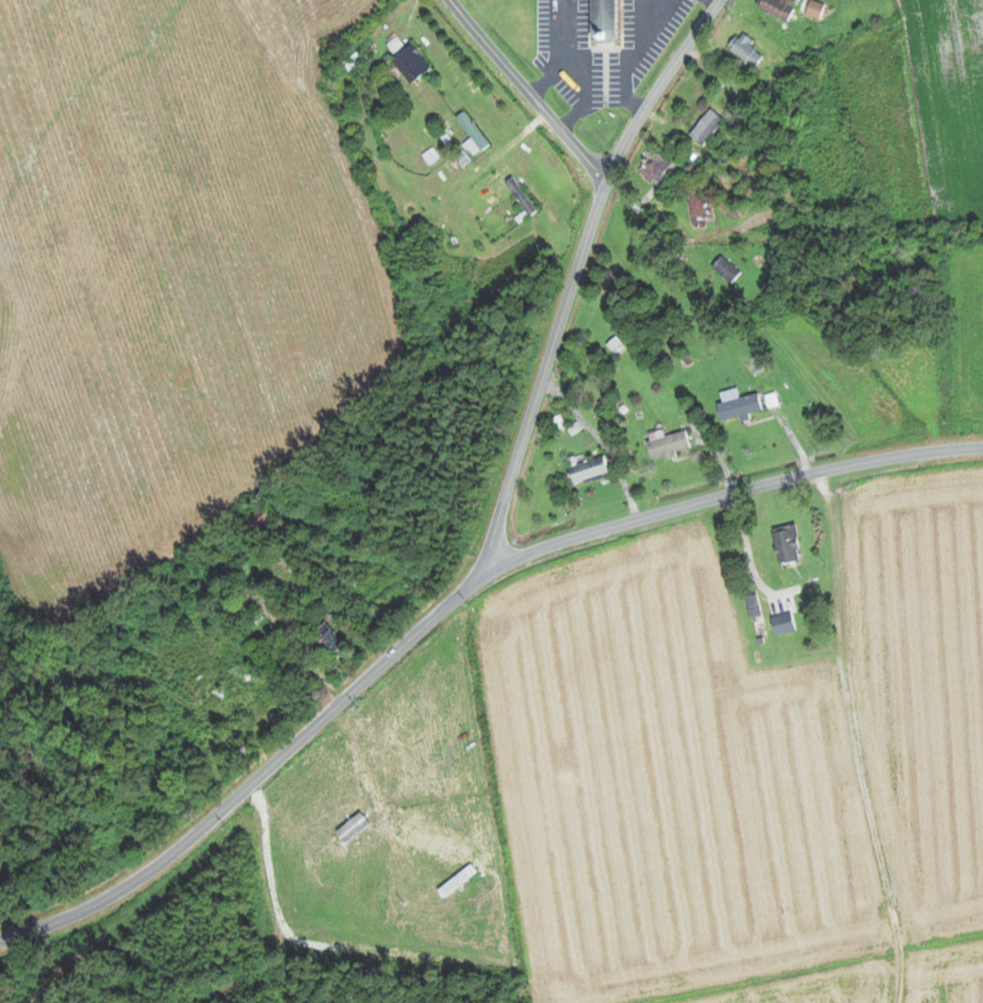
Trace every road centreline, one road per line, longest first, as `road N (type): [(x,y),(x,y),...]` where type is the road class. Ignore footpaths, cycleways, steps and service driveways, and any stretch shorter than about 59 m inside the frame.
road 1 (tertiary): [(0,937),(93,905),(177,850),(480,578),(608,180),(640,115),(720,0)]
road 2 (residential): [(982,445),(759,484),(547,544),(480,578)]
road 3 (residential): [(444,608),(506,1002)]
road 4 (residential): [(608,180),(454,0)]
road 5 (residential): [(279,1002),(244,789)]
road 6 (residential): [(818,311),(897,391),(911,453)]
road 7 (residential): [(809,473),(746,340)]

